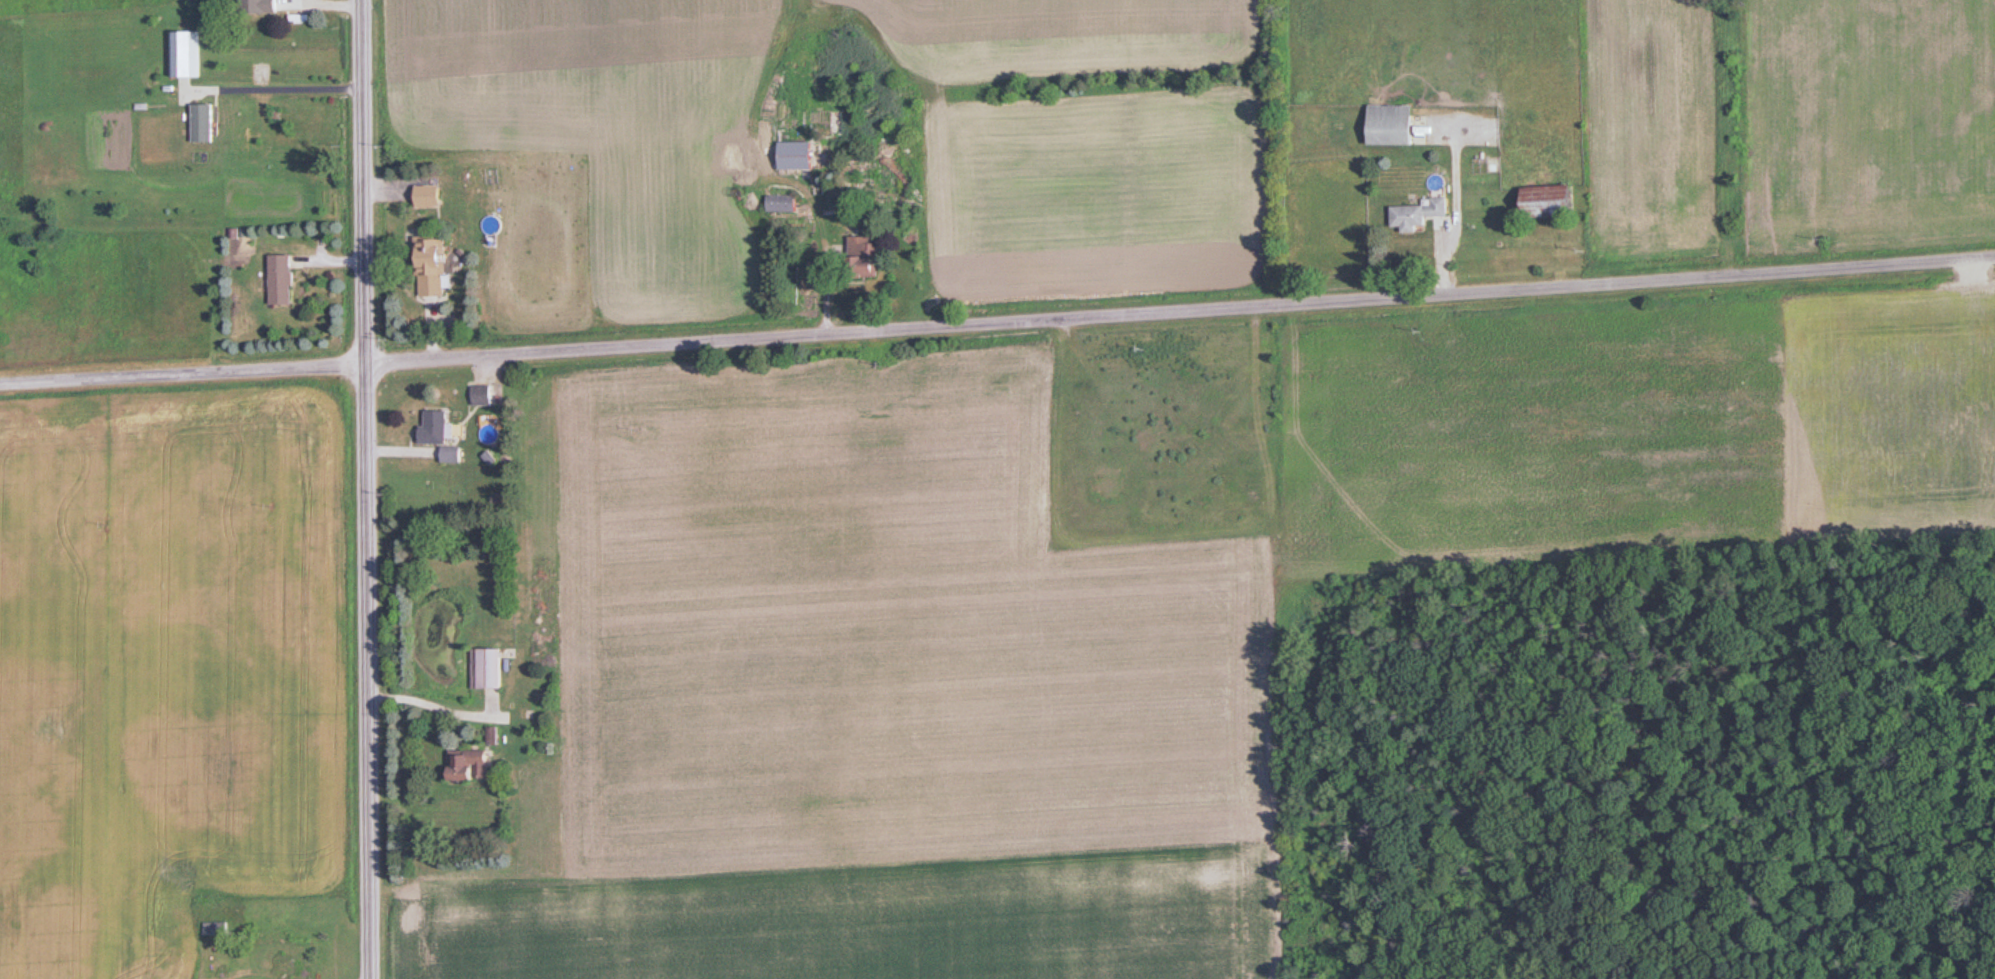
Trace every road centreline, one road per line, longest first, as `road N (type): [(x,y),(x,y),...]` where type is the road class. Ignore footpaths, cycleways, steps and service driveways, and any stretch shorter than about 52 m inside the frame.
road 1 (residential): [(0,387),(1994,259)]
road 2 (tertiary): [(370,978),(362,0)]

